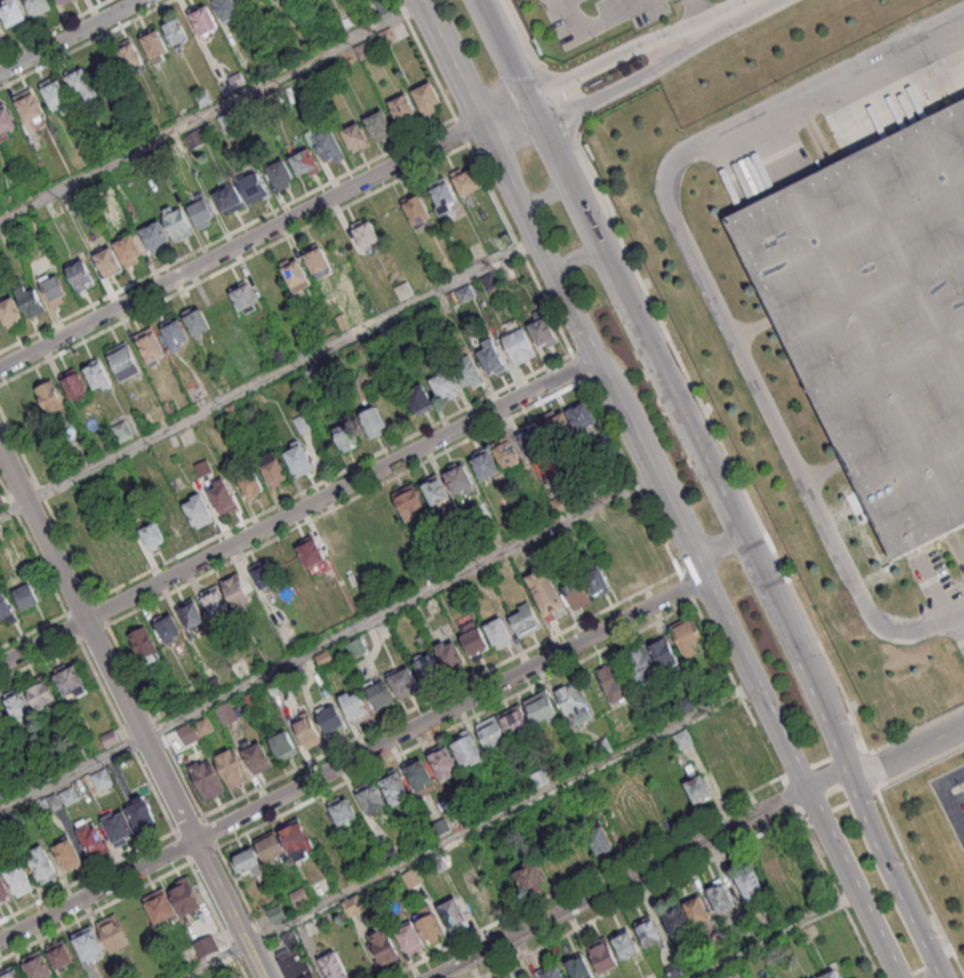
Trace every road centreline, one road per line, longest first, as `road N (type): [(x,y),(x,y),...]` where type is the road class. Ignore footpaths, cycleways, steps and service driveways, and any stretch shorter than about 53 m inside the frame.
road 1 (tertiary): [(942,977),(741,535),(477,0)]
road 2 (residential): [(0,939),(702,581)]
road 3 (residential): [(0,663),(595,363)]
road 4 (residential): [(262,977),(0,453)]
road 5 (residential): [(0,369),(480,123)]
road 6 (tertiary): [(702,581),(898,977)]
road 7 (residential): [(432,977),(803,788)]
road 8 (residential): [(528,99),(587,106),(654,71),(680,46),(634,39),(528,99)]
road 9 (tertiary): [(480,123),(614,401)]
road 10 (residential): [(803,788),(868,772),(963,724)]
road 11 (residential): [(0,71),(139,0)]
road 12 (tertiary): [(642,462),(695,540),(722,546),(741,535)]
road 13 (tertiary): [(420,0),(480,123)]
road 14 (tertiary): [(642,462),(702,581)]

